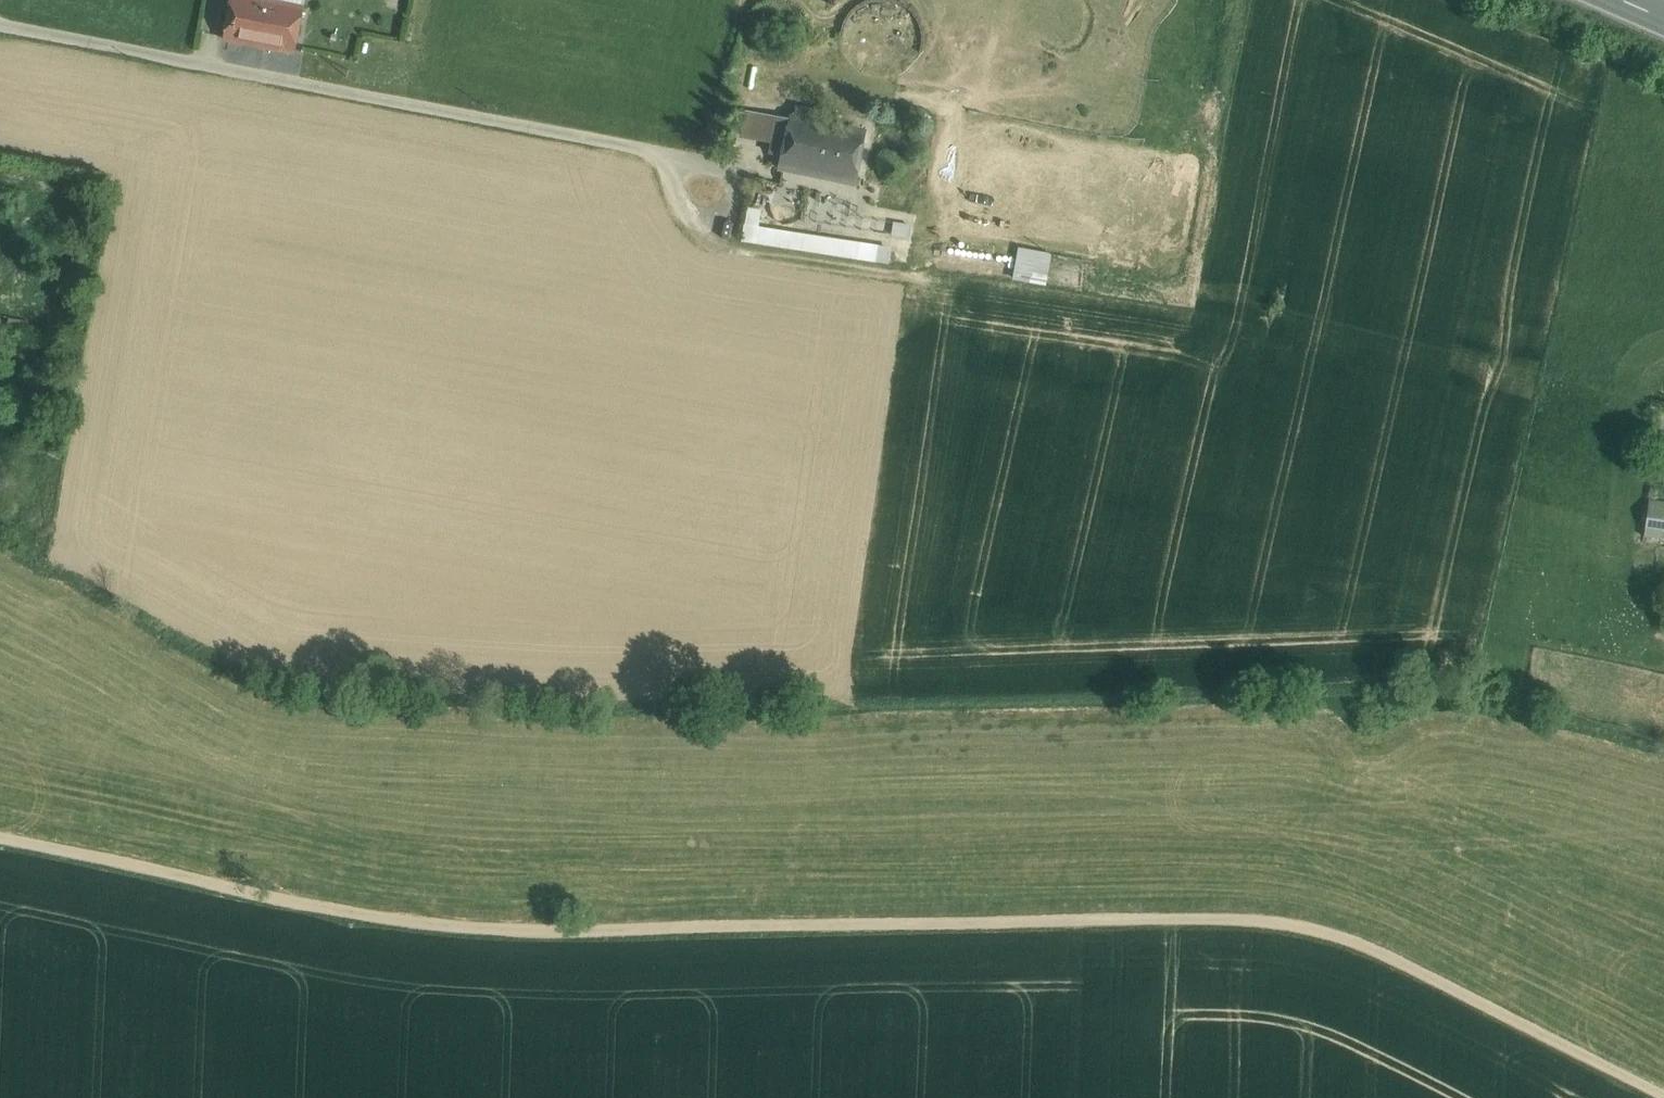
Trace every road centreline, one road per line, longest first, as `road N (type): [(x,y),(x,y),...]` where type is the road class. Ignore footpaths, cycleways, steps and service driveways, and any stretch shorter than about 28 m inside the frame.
road 1 (track): [(1663,1097),(1356,942),(1293,925),(547,932),(434,925),(0,838)]

